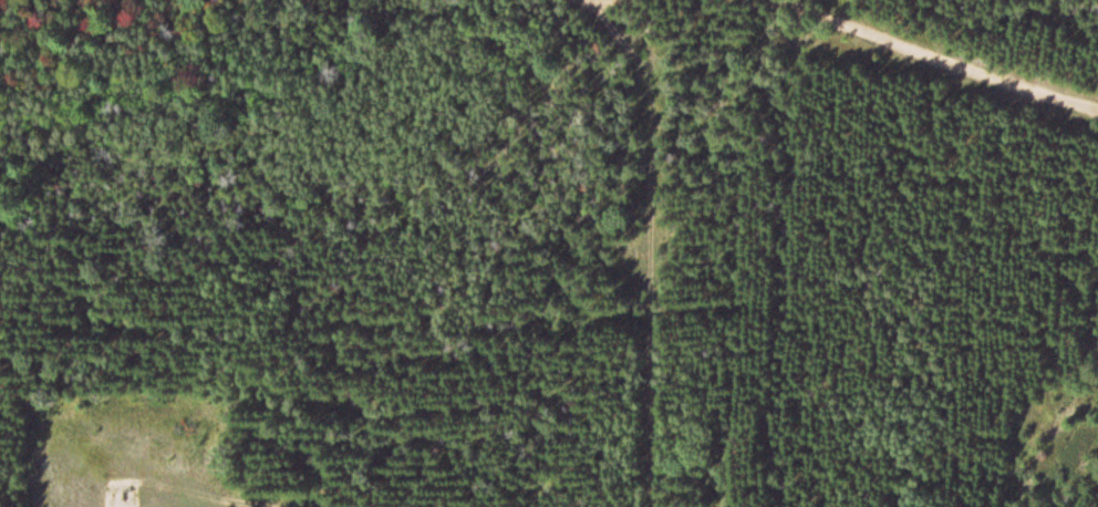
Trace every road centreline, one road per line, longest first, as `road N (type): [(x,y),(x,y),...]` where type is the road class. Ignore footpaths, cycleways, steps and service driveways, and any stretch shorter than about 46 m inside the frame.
road 1 (track): [(647,506),(652,71),(582,0)]
road 2 (residential): [(807,0),(1097,109)]
road 3 (track): [(1097,28),(952,0)]
road 4 (track): [(302,506),(156,485)]

